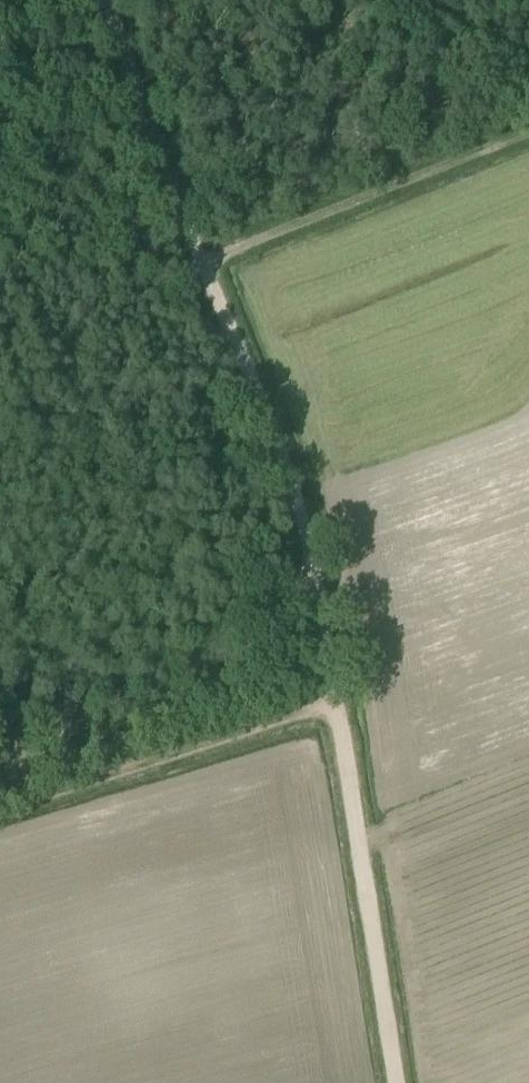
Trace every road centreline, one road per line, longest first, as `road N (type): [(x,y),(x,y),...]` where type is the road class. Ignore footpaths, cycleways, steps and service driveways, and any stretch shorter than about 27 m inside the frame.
road 1 (track): [(311,557),(289,471),(237,355),(107,0)]
road 2 (track): [(394,1082),(335,707)]
road 3 (track): [(335,707),(0,807)]
road 4 (track): [(528,135),(203,258)]
road 5 (track): [(335,707),(311,557)]

